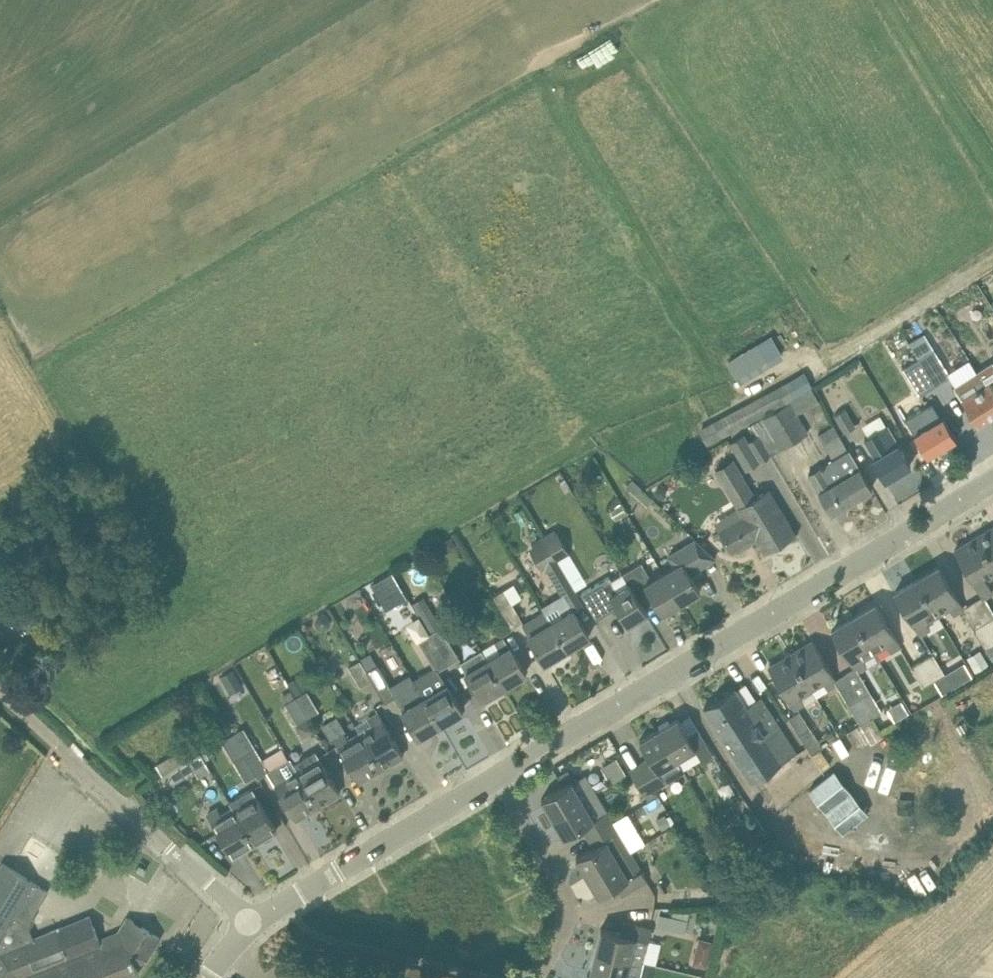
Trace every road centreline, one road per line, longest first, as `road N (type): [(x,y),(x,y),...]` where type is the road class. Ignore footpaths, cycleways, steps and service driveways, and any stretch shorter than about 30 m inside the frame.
road 1 (unclassified): [(498,774),(825,586),(992,478)]
road 2 (unclassified): [(249,925),(0,692)]
road 3 (unclassified): [(249,925),(498,774)]
road 4 (residential): [(536,977),(556,944),(564,904),(498,774)]

